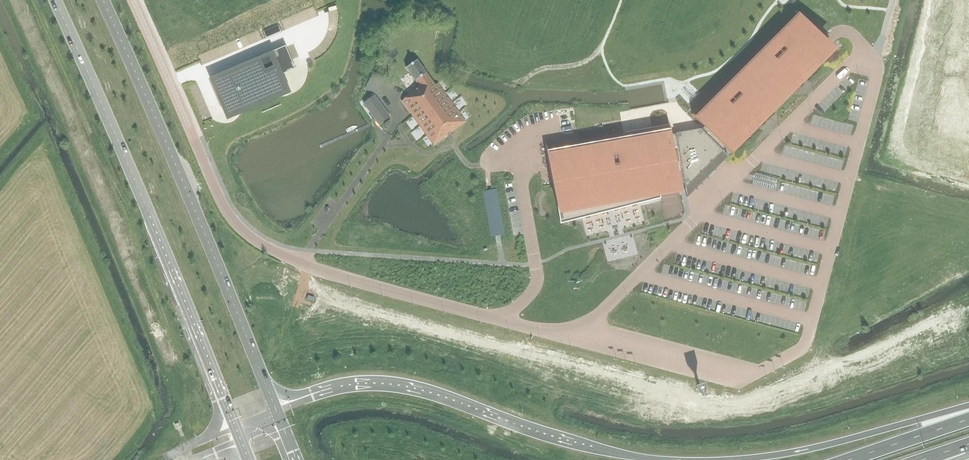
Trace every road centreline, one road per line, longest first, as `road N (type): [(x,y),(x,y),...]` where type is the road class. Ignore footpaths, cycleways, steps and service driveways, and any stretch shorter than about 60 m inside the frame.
road 1 (unclassified): [(581,340),(316,269),(251,236),(221,202),(133,0)]
road 2 (primary): [(55,0),(223,398)]
road 3 (primary): [(267,386),(103,0)]
road 4 (trunk): [(665,459),(553,437),(406,387),(366,384),(313,394)]
road 5 (trunk): [(968,408),(801,450),(722,459)]
road 6 (trunk): [(968,419),(850,459)]

